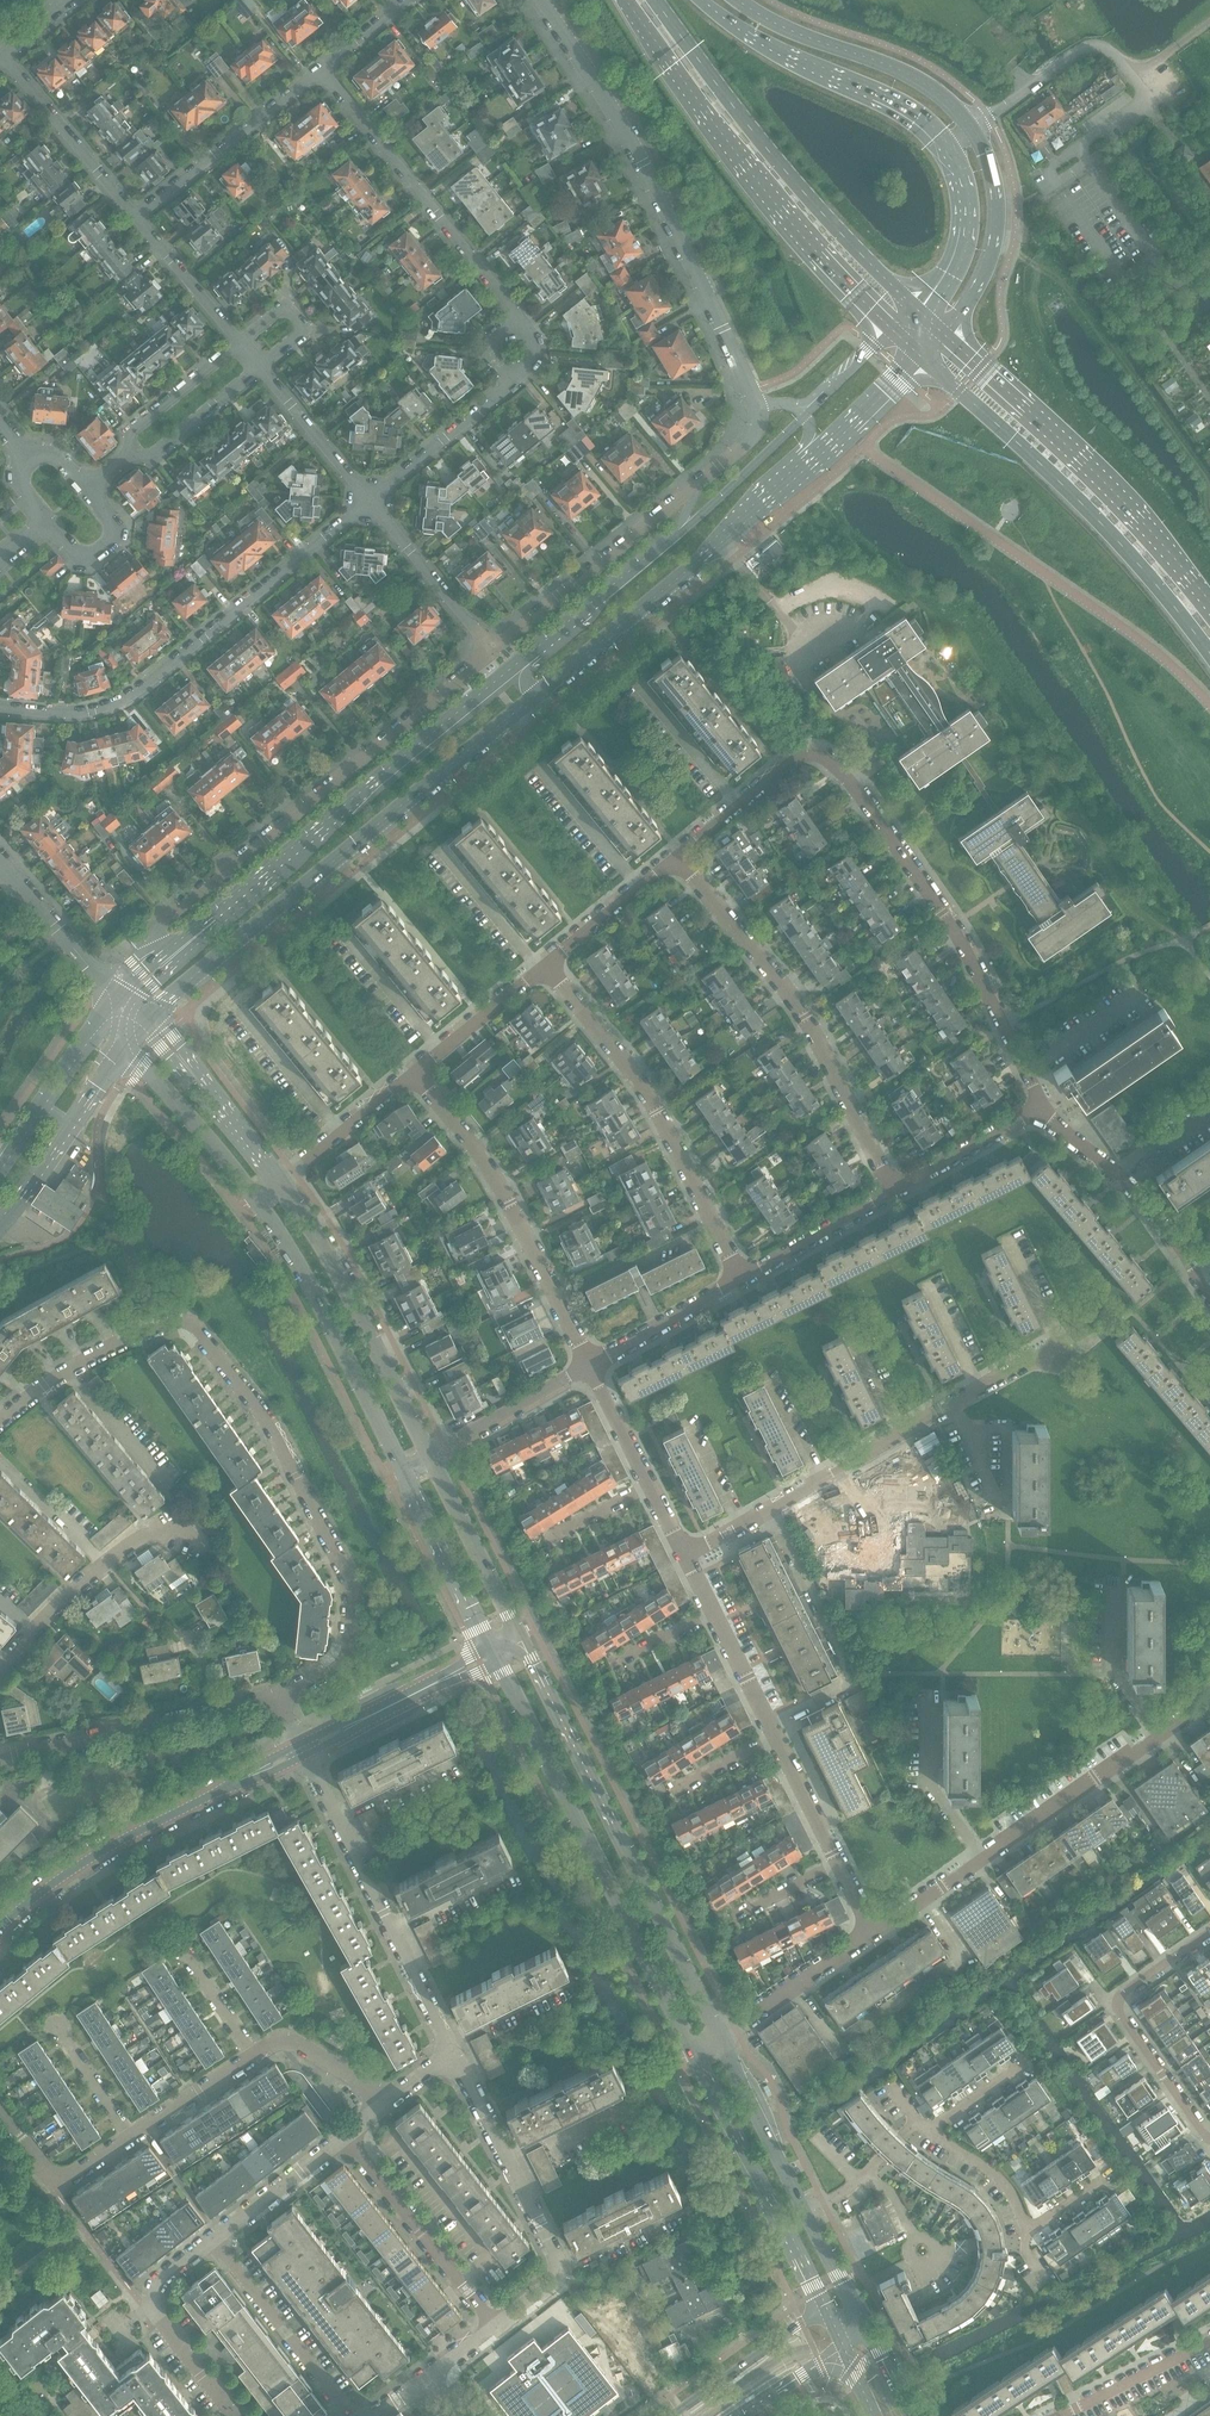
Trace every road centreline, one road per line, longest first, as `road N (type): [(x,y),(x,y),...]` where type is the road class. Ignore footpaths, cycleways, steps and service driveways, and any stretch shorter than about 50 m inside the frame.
road 1 (secondary): [(144,1023),(804,467)]
road 2 (residential): [(278,1701),(344,1660),(353,1590),(271,1427),(198,1330),(173,1323),(95,1355),(0,1422)]
road 3 (secondary): [(675,535),(153,963)]
road 4 (residential): [(490,651),(163,923),(153,963)]
road 5 (residential): [(757,407),(643,163),(543,0)]
road 6 (secondary): [(718,2036),(519,1639)]
road 7 (residential): [(0,710),(60,715),(132,696),(370,502)]
road 8 (secondary): [(498,1661),(695,2048)]
road 9 (residential): [(683,1556),(1060,1345)]
road 10 (primary): [(624,0),(754,180),(891,330)]
road 11 (primary): [(920,357),(1072,495),(1209,659)]
road 12 (residential): [(1036,1108),(1035,1088),(953,925),(853,783),(828,761)]
road 13 (residential): [(875,1933),(1209,1700)]
road 14 (primary): [(913,309),(771,156),(654,0)]
road 15 (residential): [(893,1190),(804,1017),(677,857)]
road 16 (primary): [(1209,605),(1084,462),(942,335)]
road 17 (residential): [(742,1278),(657,1112),(546,967)]
road 18 (track): [(992,246),(1073,295),(1201,475),(1209,512)]
road 19 (residential): [(588,1366),(510,1203),(416,1073)]
road 20 (residential): [(454,2057),(304,1757)]
road 21 (residential): [(518,316),(321,69)]
road 22 (secondary): [(428,1458),(352,1299),(282,1180)]
road 23 (secondary): [(257,1198),(404,1471)]
road 24 (secondary): [(695,2048),(828,2312)]
road 25 (primary): [(696,0),(760,47),(898,112),(943,152)]
road 26 (residential): [(243,1778),(110,1847),(0,1927)]
road 27 (residential): [(278,1701),(0,1759)]
road 28 (residential): [(1209,1933),(1117,2003),(1209,2141)]
road 29 (primary): [(971,129),(916,80),(803,37),(736,0)]
road 30 (residential): [(700,480),(490,651)]
road 31 (residential): [(0,1674),(35,1629),(136,1541),(163,1529),(204,1547)]
road 32 (residential): [(1209,1298),(1149,1203),(1036,1108)]
road 33 (unclassified): [(971,129),(1083,49),(1104,49),(1133,74),(1177,45)]
road 34 (residential): [(557,2281),(551,2244),(454,2057)]
road 35 (residential): [(496,2328),(348,2135)]
road 36 (residential): [(135,217),(321,69)]
road 37 (residential): [(234,2415),(152,2305),(158,2283),(214,2239)]
road 38 (primary): [(942,335),(983,274),(996,227),(992,180),(971,129)]
road 39 (residential): [(350,2415),(214,2239)]
road 40 (secondary): [(0,1223),(127,1047)]
road 41 (secondary): [(116,994),(0,1170)]
road 42 (residential): [(135,217),(2,54)]
road 43 (secondary): [(282,1180),(144,1023)]
road 44 (secondary): [(519,1639),(428,1458)]
road 45 (secondary): [(127,1047),(257,1198)]
road 46 (secondary): [(806,2213),(718,2036)]
road 47 (secondary): [(404,1471),(490,1646)]
road 48 (residential): [(490,651),(370,502)]
road 49 (residential): [(718,2036),(875,1933)]
road 50 (residential): [(677,857),(799,757),(828,761)]
road 51 (residential): [(370,502),(512,383)]
road 52 (residential): [(428,1458),(588,1366)]
road 53 (residential): [(828,2312),(802,2322),(676,2414)]
road 54 (residential): [(116,994),(0,858)]
road 55 (residential): [(588,1366),(742,1278)]
road 56 (primary): [(943,152),(959,182),(961,234),(944,274),(913,309)]
road 57 (secondary): [(804,416),(675,535)]
road 58 (residential): [(742,1278),(893,1190)]
road 59 (residential): [(370,502),(259,368)]
road 60 (residential): [(282,1180),(416,1073)]
road 61 (residential): [(546,967),(677,857)]
road 62 (residential): [(214,2239),(348,2135)]
road 63 (residential): [(416,1073),(546,967)]
road 64 (residential): [(129,2138),(58,2176),(39,2167),(0,2115)]
road 65 (residential): [(893,1190),(1036,1108)]
road 66 (residential): [(239,344),(135,217)]
road 67 (residential): [(1209,2343),(1064,2415)]
road 68 (secondary): [(804,467),(920,357)]
road 69 (residential): [(392,2100),(289,2040),(254,2056)]
road 70 (residential): [(133,449),(153,454),(259,368)]
road 71 (residential): [(239,344),(132,430),(133,449)]
road 72 (residential): [(254,2056),(129,2138)]
road 73 (residential): [(49,521),(83,558),(114,539),(115,524),(87,488)]
road 74 (residential): [(1025,2234),(999,2181),(931,2131)]
road 75 (residential): [(259,368),(302,324),(290,310),(280,311),(239,344)]
road 76 (residential): [(776,1739),(711,1613)]
road 77 (residential): [(839,1863),(776,1739)]
road 78 (residential): [(650,1489),(588,1366)]
road 79 (residential): [(129,2138),(57,2023)]
road 80 (residential): [(254,2056),(181,1945)]
road 81 (residential): [(735,2415),(847,2355)]
road 82 (residential): [(726,1919),(839,1863)]

